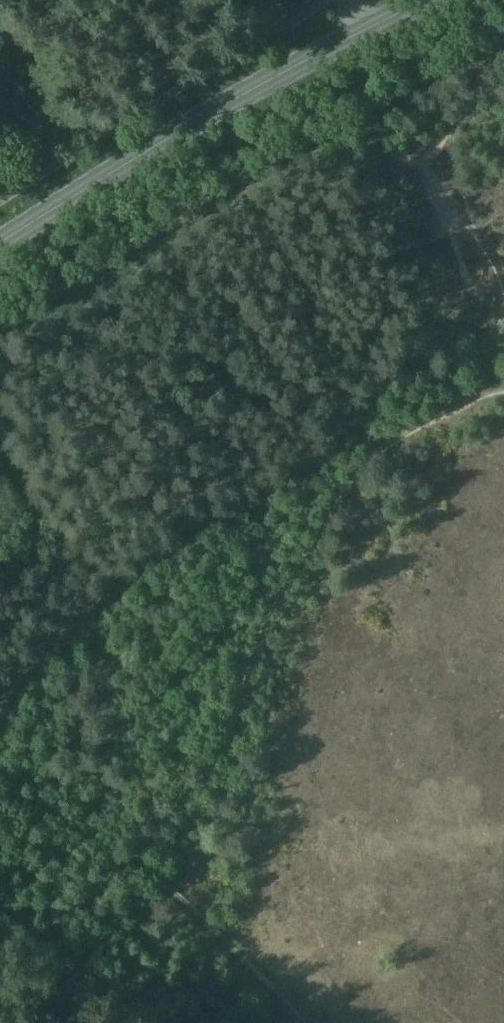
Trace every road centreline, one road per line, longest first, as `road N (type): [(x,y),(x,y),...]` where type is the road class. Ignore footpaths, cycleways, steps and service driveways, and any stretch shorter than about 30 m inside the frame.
road 1 (track): [(135,858),(230,735),(272,607),(344,486),(397,435),(485,391),(503,390)]
road 2 (secondary): [(0,243),(185,129),(427,0)]
road 3 (track): [(135,858),(300,1022)]
road 4 (track): [(135,858),(71,912),(32,933),(0,936)]

